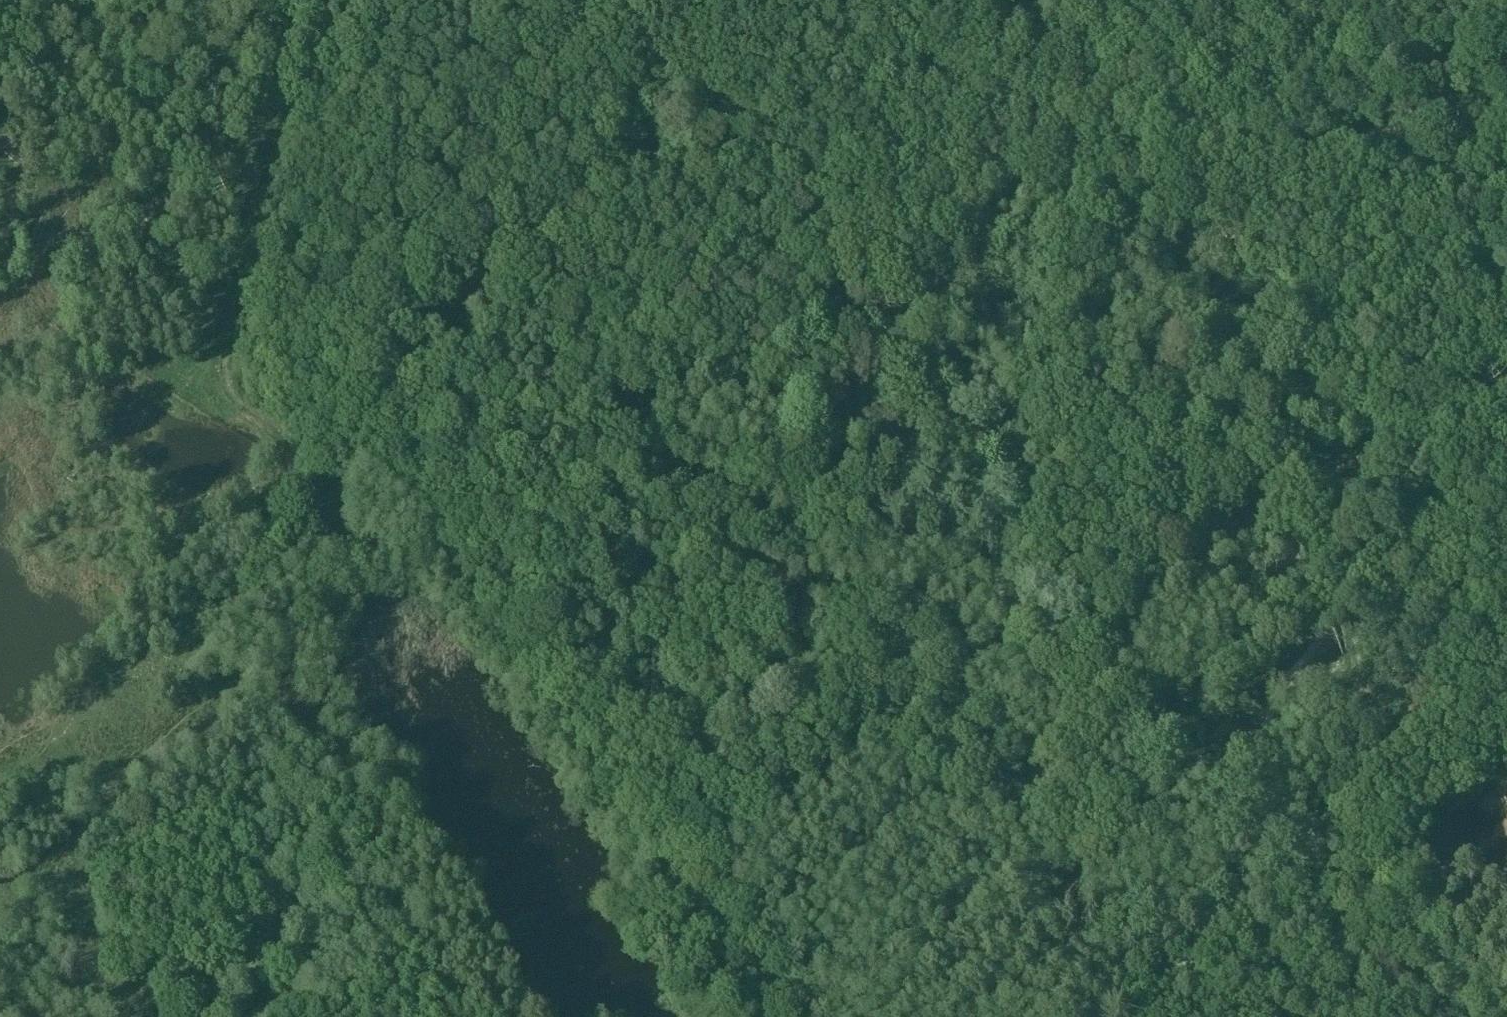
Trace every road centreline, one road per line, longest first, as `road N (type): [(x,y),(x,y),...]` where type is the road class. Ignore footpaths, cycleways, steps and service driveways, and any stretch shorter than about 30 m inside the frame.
road 1 (track): [(567,0),(584,55),(717,234),(893,364),(980,444)]
road 2 (track): [(301,0),(270,101),(265,199),(212,393),(263,422)]

